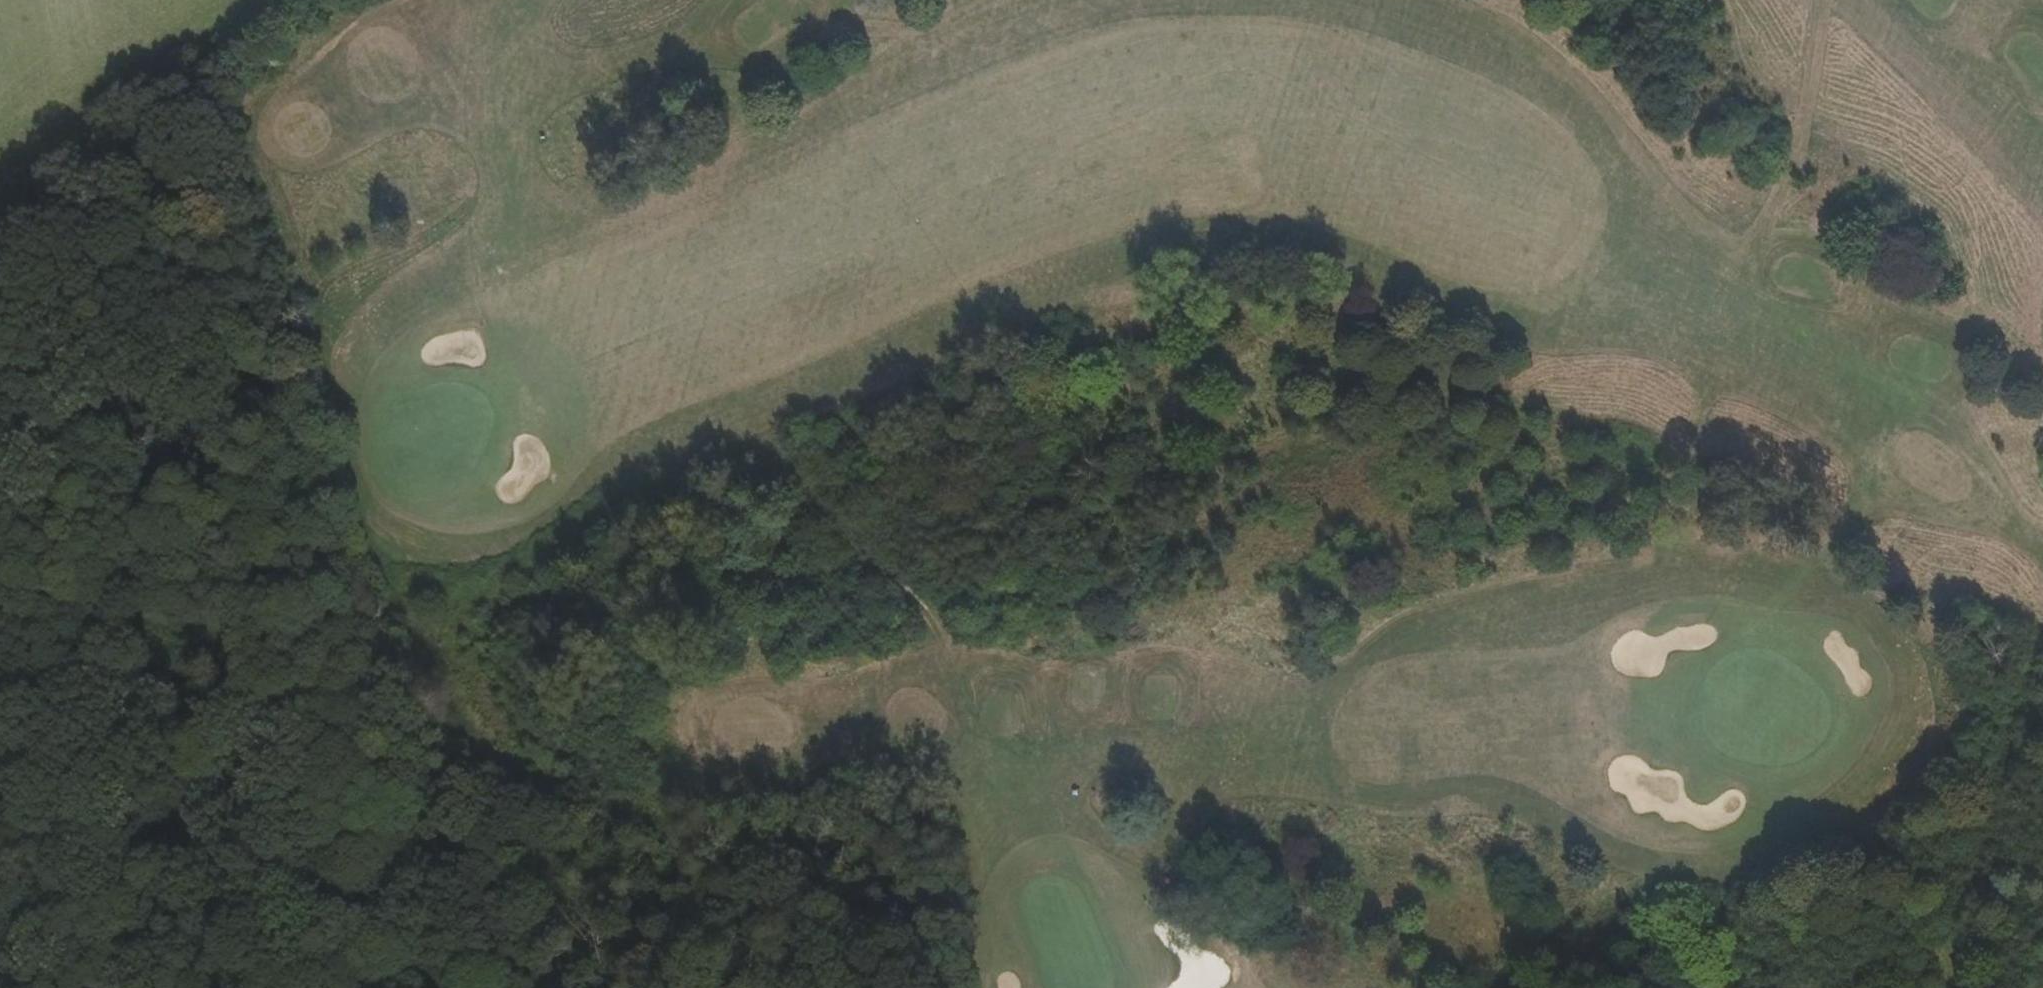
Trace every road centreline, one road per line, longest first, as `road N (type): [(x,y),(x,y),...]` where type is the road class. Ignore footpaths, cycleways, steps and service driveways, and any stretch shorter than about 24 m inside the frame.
road 1 (track): [(0,322),(207,44),(272,0)]

